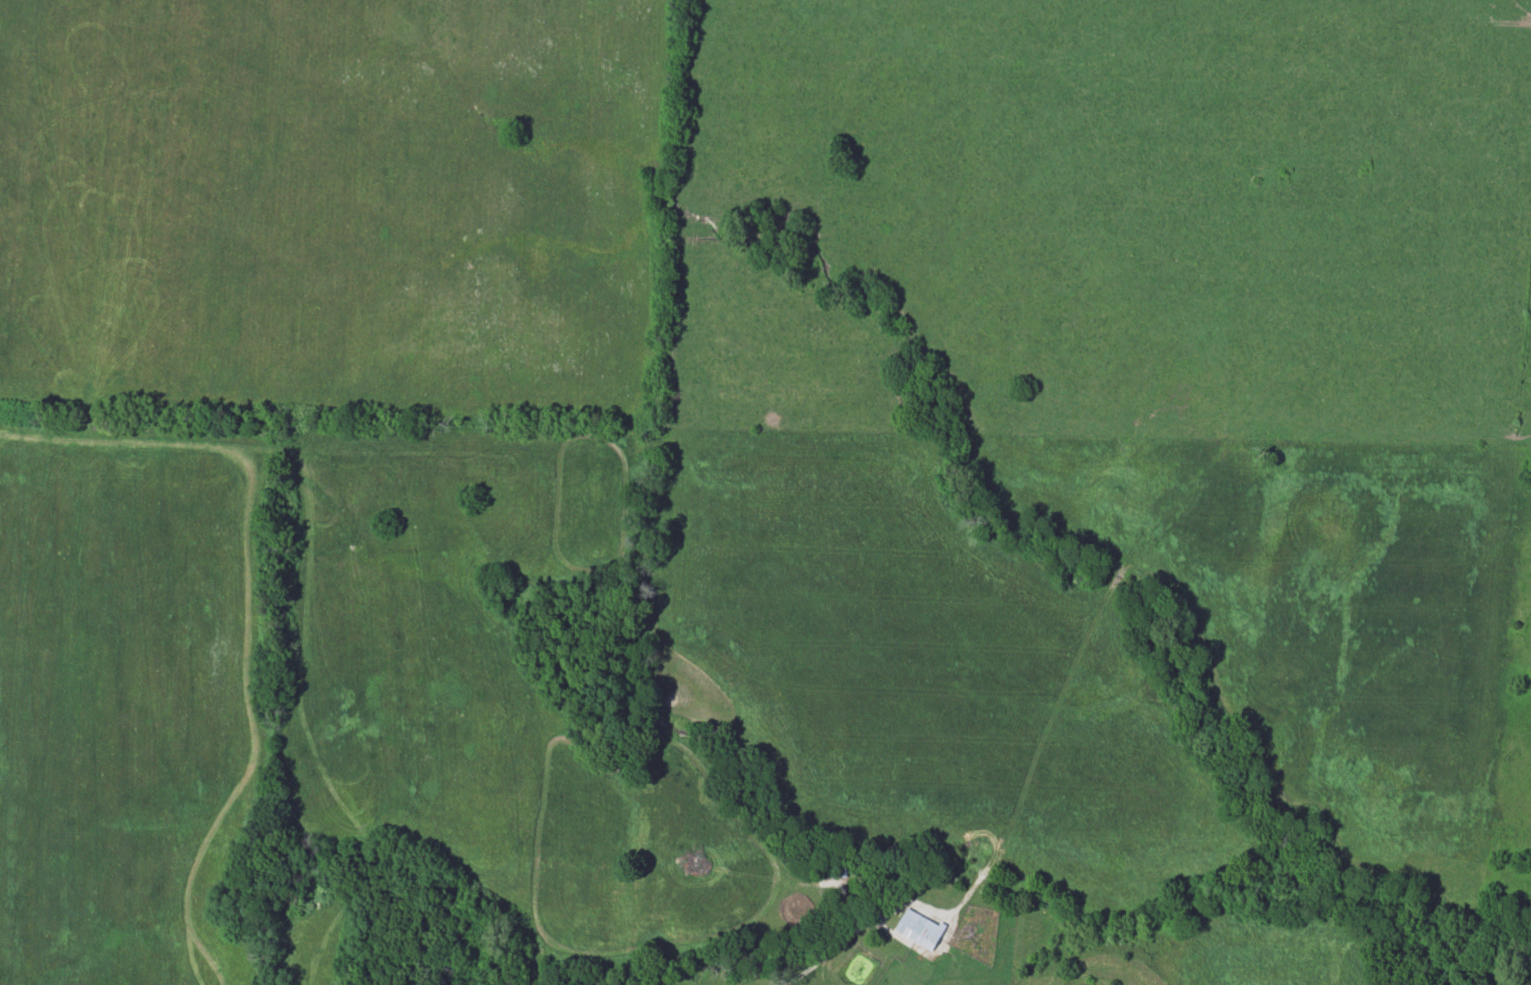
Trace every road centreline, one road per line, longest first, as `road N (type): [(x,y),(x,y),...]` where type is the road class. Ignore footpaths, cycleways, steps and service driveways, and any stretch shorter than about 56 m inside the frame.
road 1 (track): [(231,984),(203,932),(198,898),(251,759),(254,483),(237,456),(218,447),(101,439),(86,416),(90,395),(117,363),(293,172),(331,91)]

